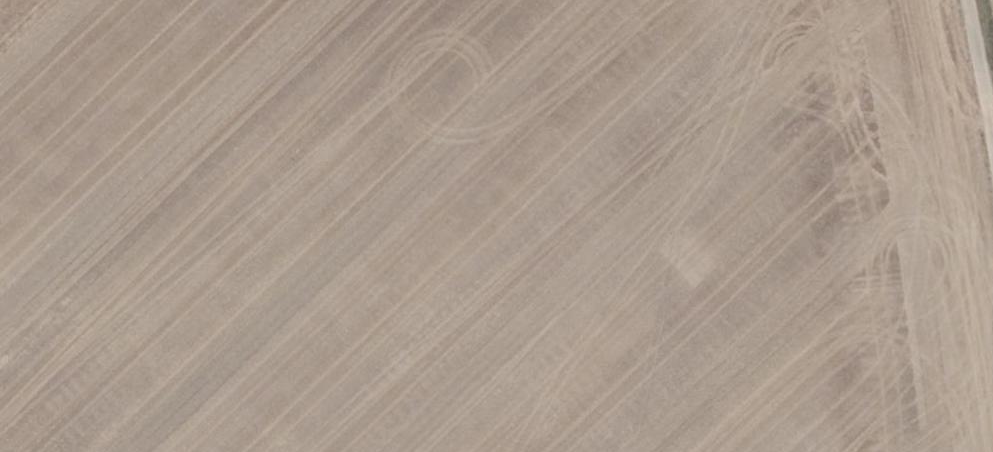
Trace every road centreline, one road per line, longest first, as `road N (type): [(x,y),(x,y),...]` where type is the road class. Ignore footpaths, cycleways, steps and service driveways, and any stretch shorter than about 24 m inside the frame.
road 1 (track): [(966,0),(992,144)]

